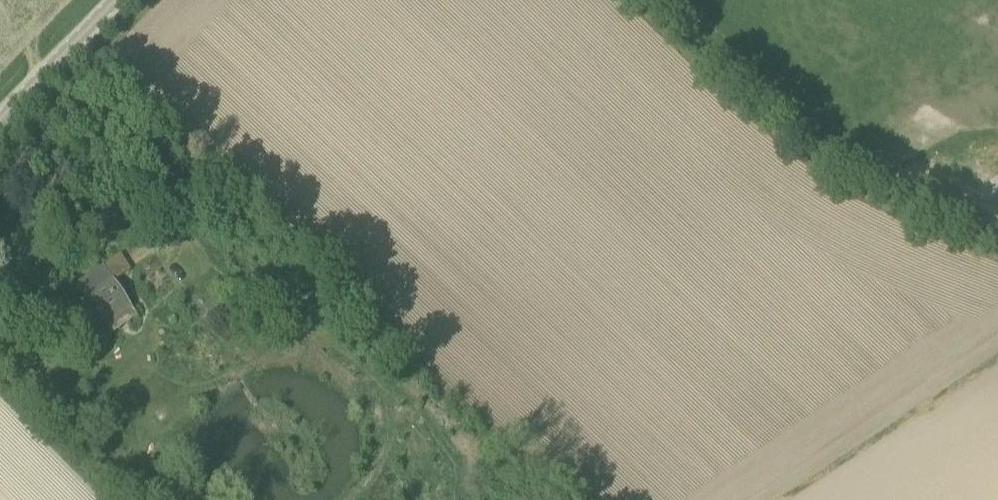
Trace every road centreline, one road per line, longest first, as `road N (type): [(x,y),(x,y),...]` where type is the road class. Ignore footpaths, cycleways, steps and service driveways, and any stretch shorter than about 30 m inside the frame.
road 1 (unclassified): [(0,120),(115,0)]

